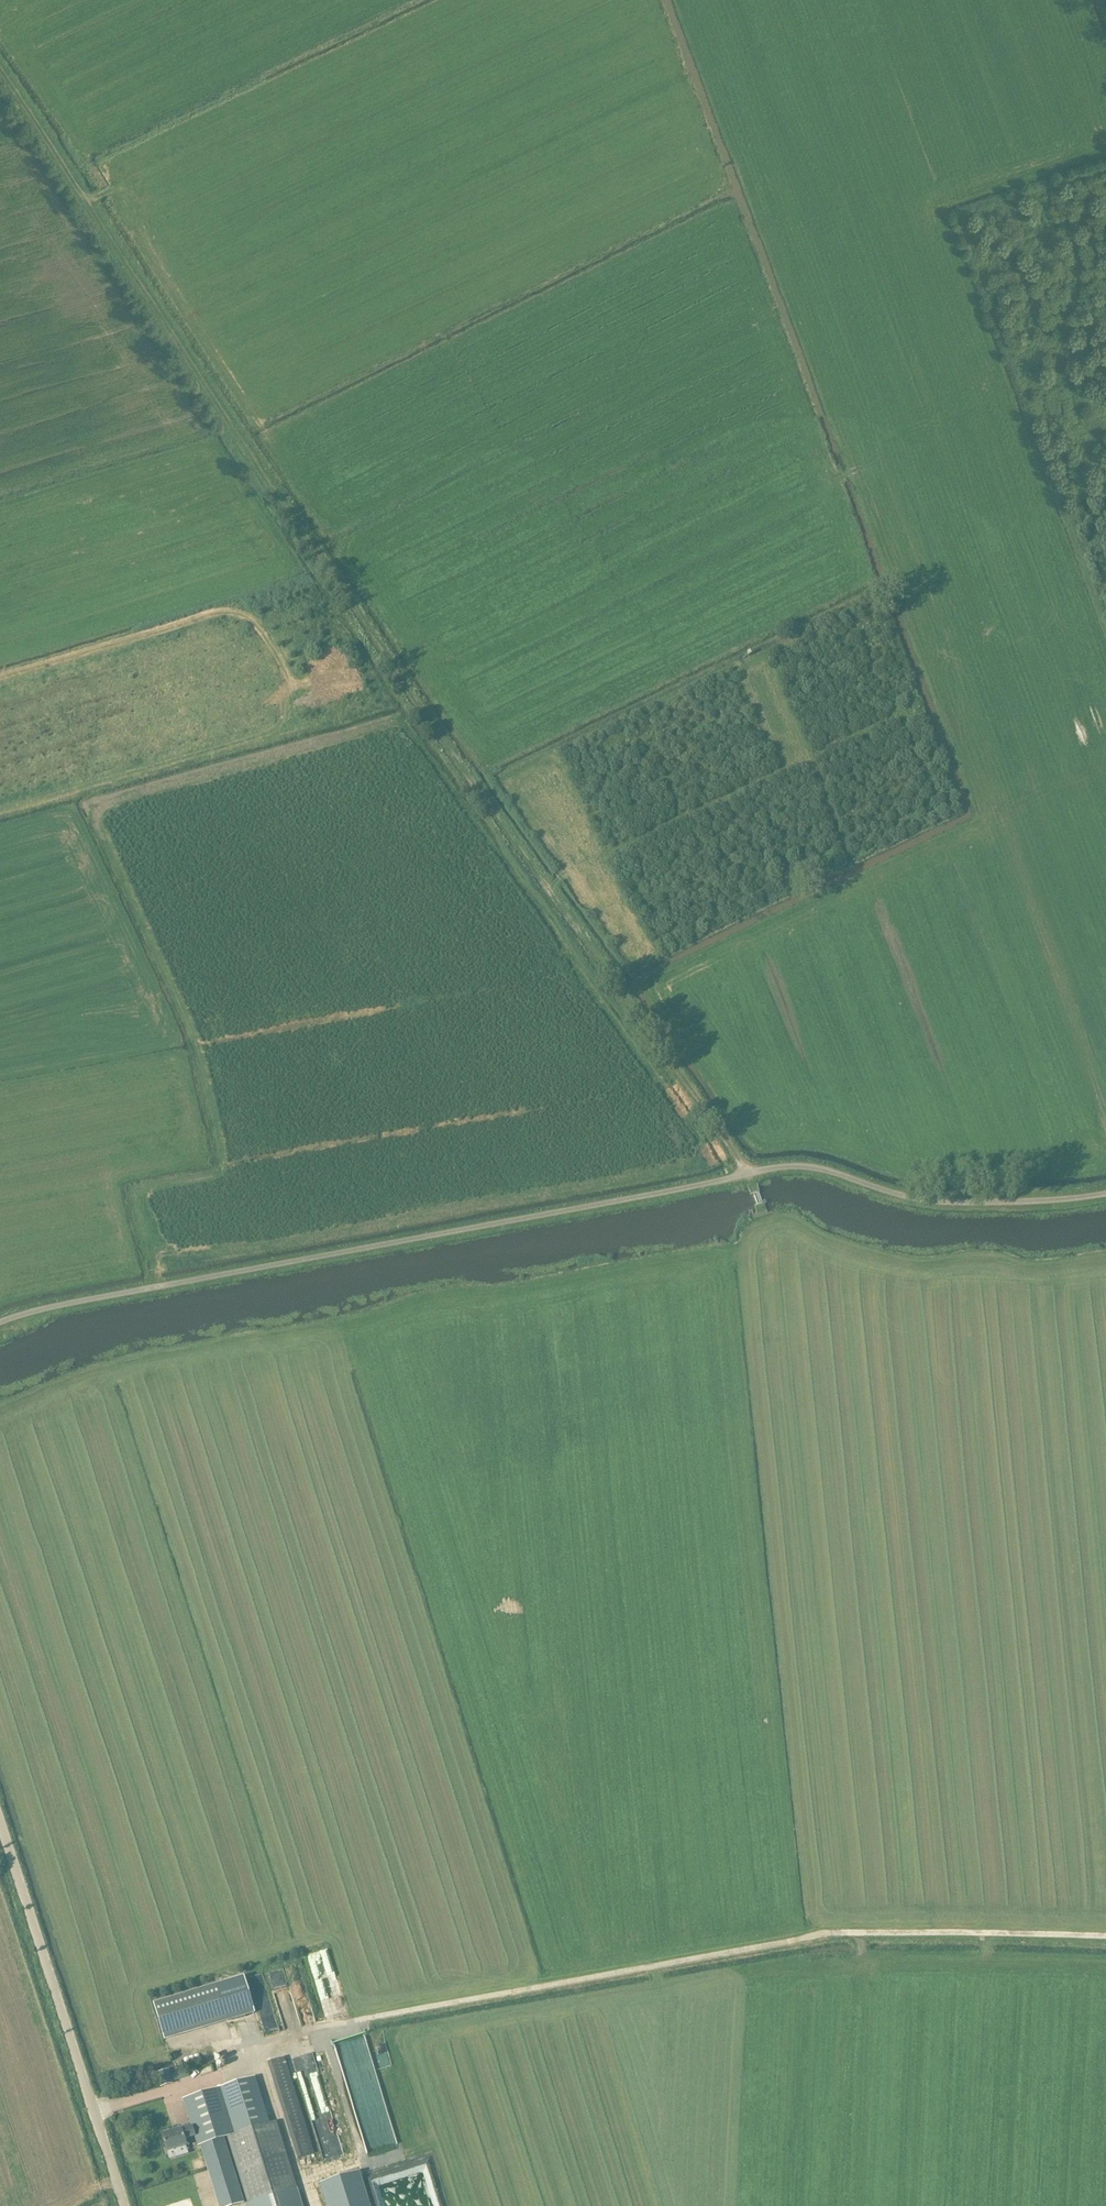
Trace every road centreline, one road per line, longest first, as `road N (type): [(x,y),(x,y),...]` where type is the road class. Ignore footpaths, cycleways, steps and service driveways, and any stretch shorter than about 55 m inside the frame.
road 1 (track): [(761,1210),(749,1173),(513,843),(0,70)]
road 2 (unclassified): [(0,1325),(51,1307),(795,1163),(901,1193),(1014,1201),(1105,1192)]
road 3 (track): [(94,2114),(214,2077),(306,2033),(820,1935),(1105,1936)]
road 4 (unclassified): [(124,2205),(0,1824)]

